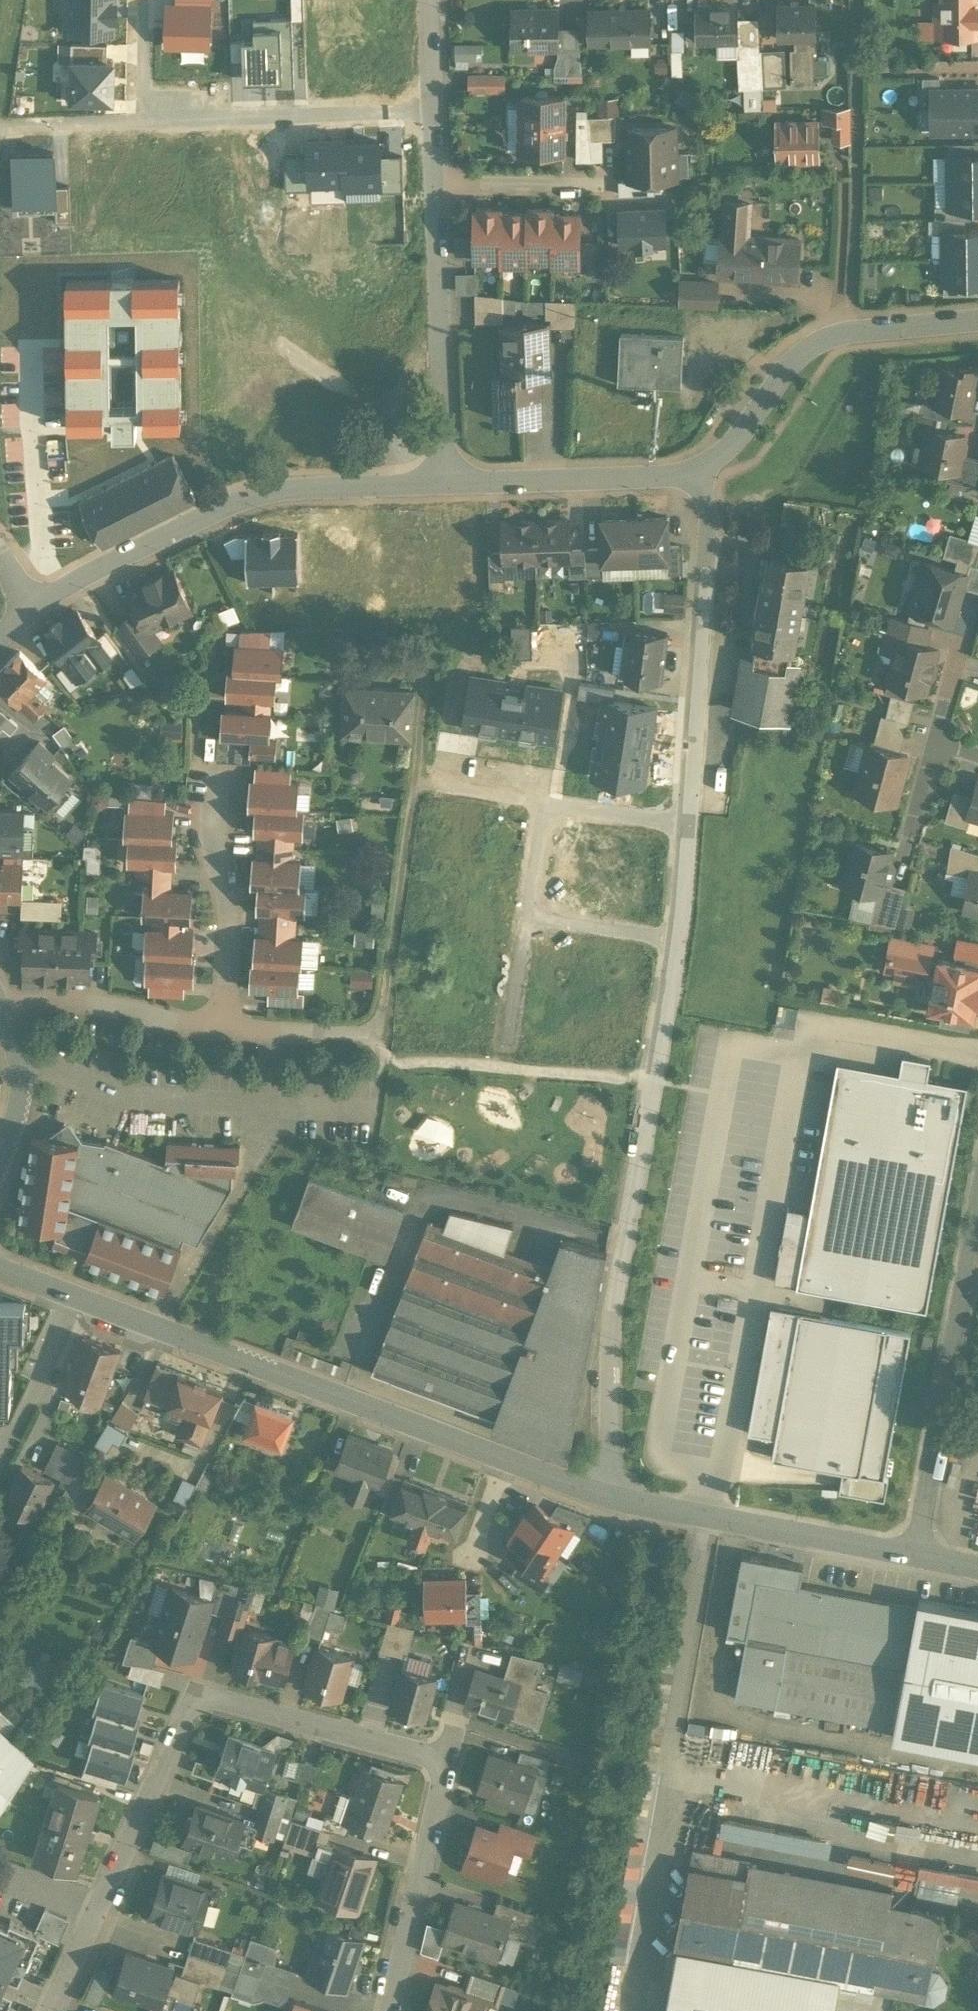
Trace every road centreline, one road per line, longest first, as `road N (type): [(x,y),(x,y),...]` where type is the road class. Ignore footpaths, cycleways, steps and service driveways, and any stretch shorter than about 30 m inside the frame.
road 1 (unclassified): [(603,1493),(0,1268)]
road 2 (residential): [(48,2010),(204,1694),(445,1759)]
road 3 (residential): [(676,942),(608,1326),(612,1461),(603,1493)]
road 4 (residential): [(31,606),(222,506),(275,490),(446,482)]
road 5 (residential): [(433,112),(144,121),(143,0)]
road 6 (residential): [(446,482),(433,112)]
road 7 (residential): [(695,472),(708,513),(687,820)]
road 8 (residential): [(977,1214),(914,1556)]
road 9 (residential): [(695,472),(722,454),(778,376),(817,341),(977,319)]
road 10 (unclassified): [(914,1556),(603,1493)]
road 11 (residential): [(222,1027),(228,906),(215,835),(219,768)]
road 12 (residential): [(388,2010),(445,1759)]
road 13 (residential): [(446,482),(695,472)]
road 14 (residential): [(3,1016),(80,1003),(222,1027)]
road 15 (residential): [(222,1027),(377,1033)]
road 16 (residential): [(3,1016),(20,1097),(0,1165)]
road 17 (residential): [(676,942),(528,916)]
road 18 (residential): [(687,820),(547,804)]
road 19 (residential): [(528,916),(507,1038)]
road 20 (residential): [(687,820),(676,942)]

